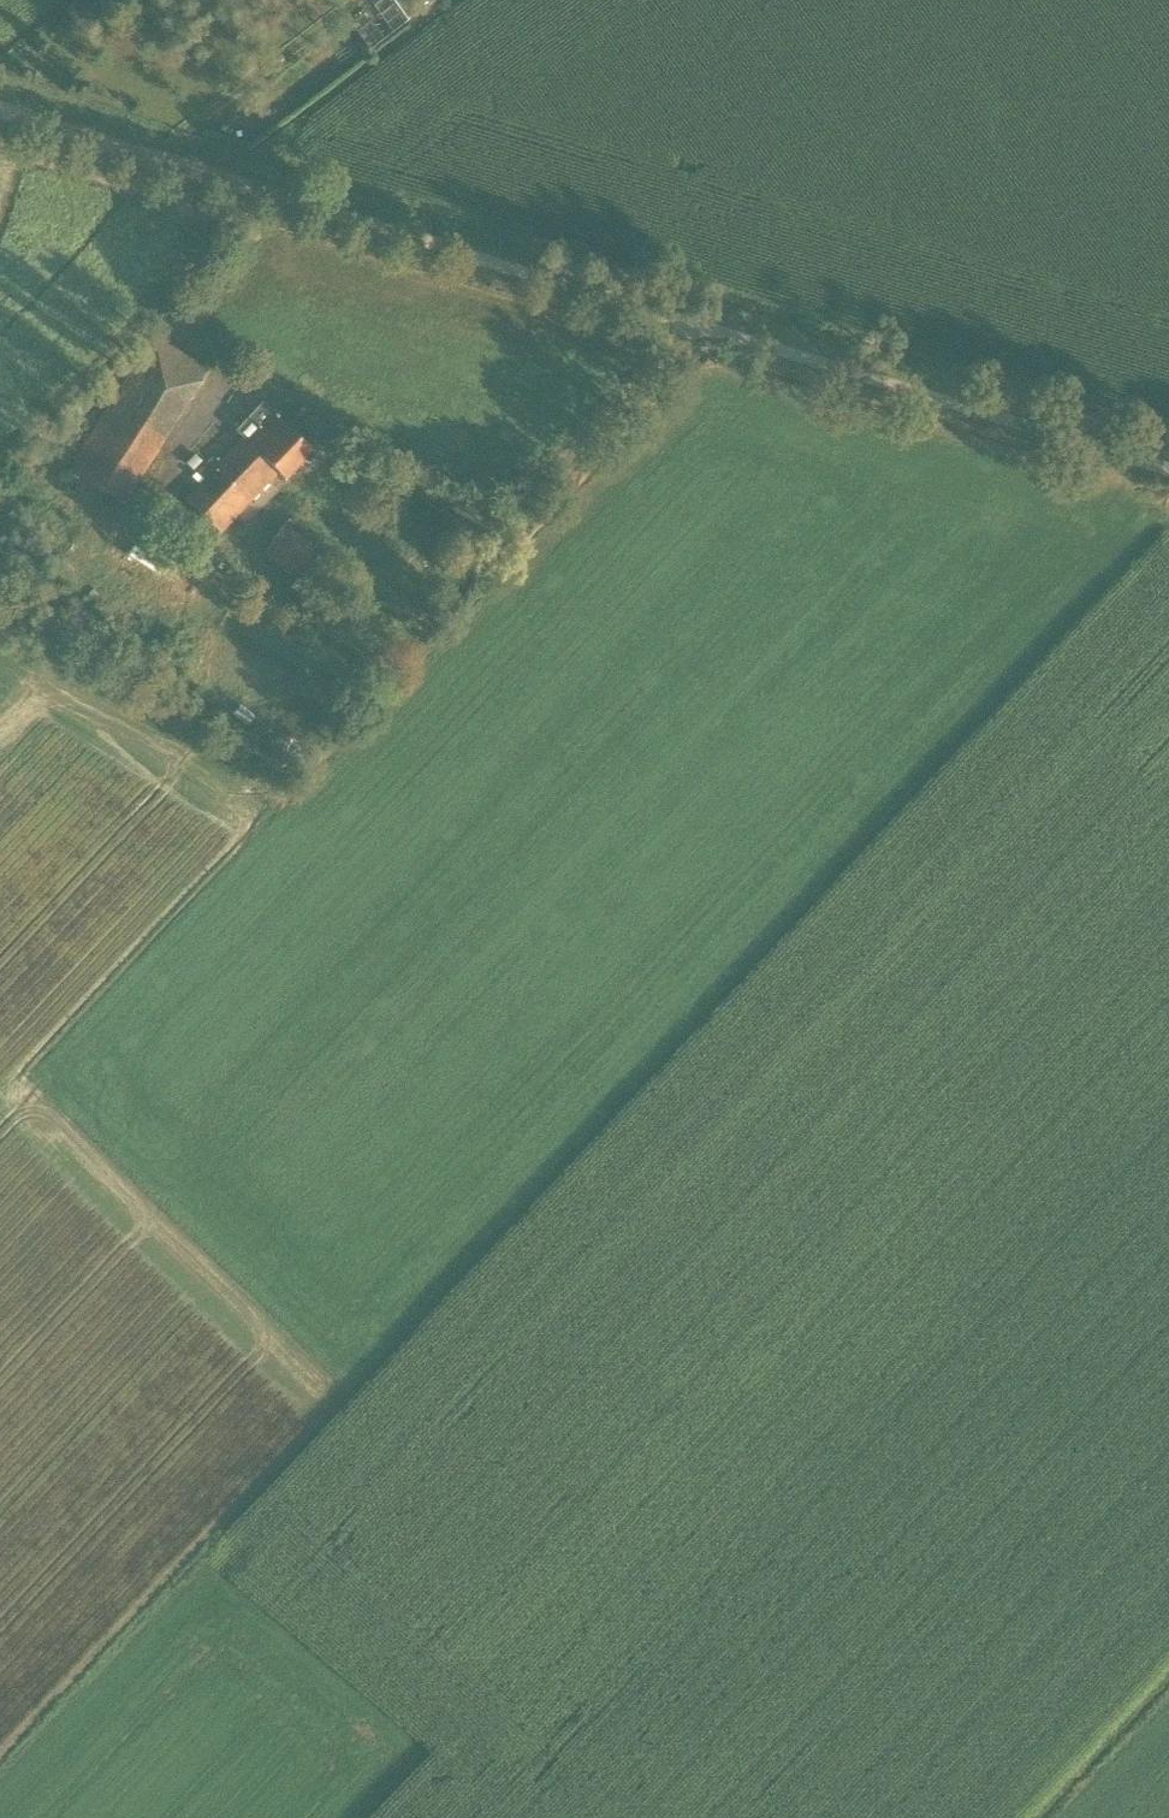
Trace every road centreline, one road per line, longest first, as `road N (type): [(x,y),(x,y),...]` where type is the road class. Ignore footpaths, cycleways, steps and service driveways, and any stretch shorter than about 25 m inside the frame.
road 1 (unclassified): [(1168,475),(694,334),(274,197)]
road 2 (track): [(0,115),(274,197)]

